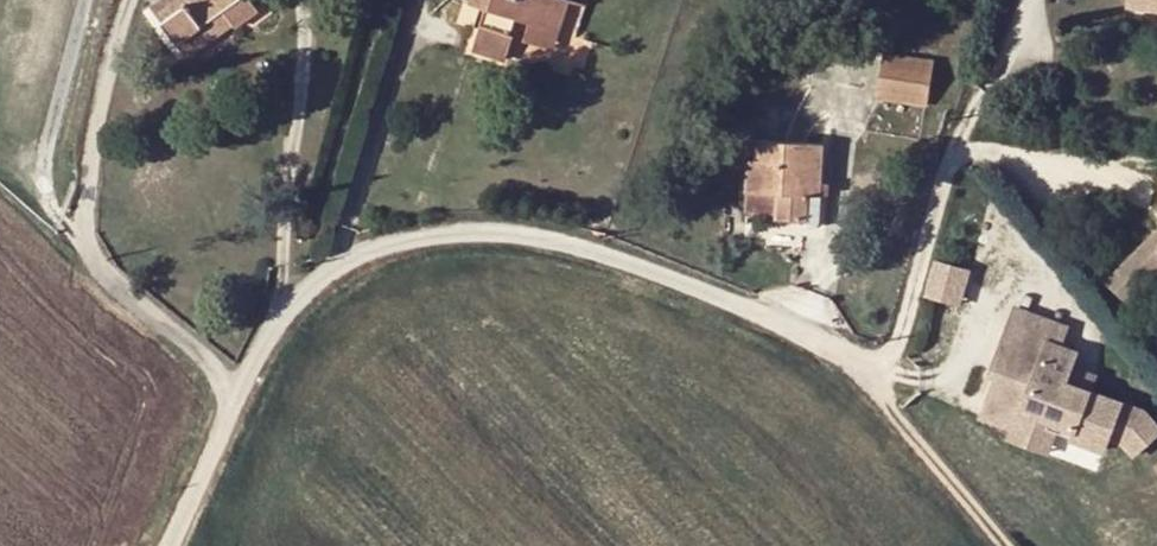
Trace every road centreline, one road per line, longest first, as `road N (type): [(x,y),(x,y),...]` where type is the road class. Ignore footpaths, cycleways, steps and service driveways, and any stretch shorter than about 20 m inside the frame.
road 1 (residential): [(145,545),(236,352),(328,267),(426,225),(581,255),(798,342),(883,364)]
road 2 (residential): [(883,364),(935,132),(1005,34),(1017,0)]
road 3 (residential): [(883,364),(932,385),(1080,545)]

